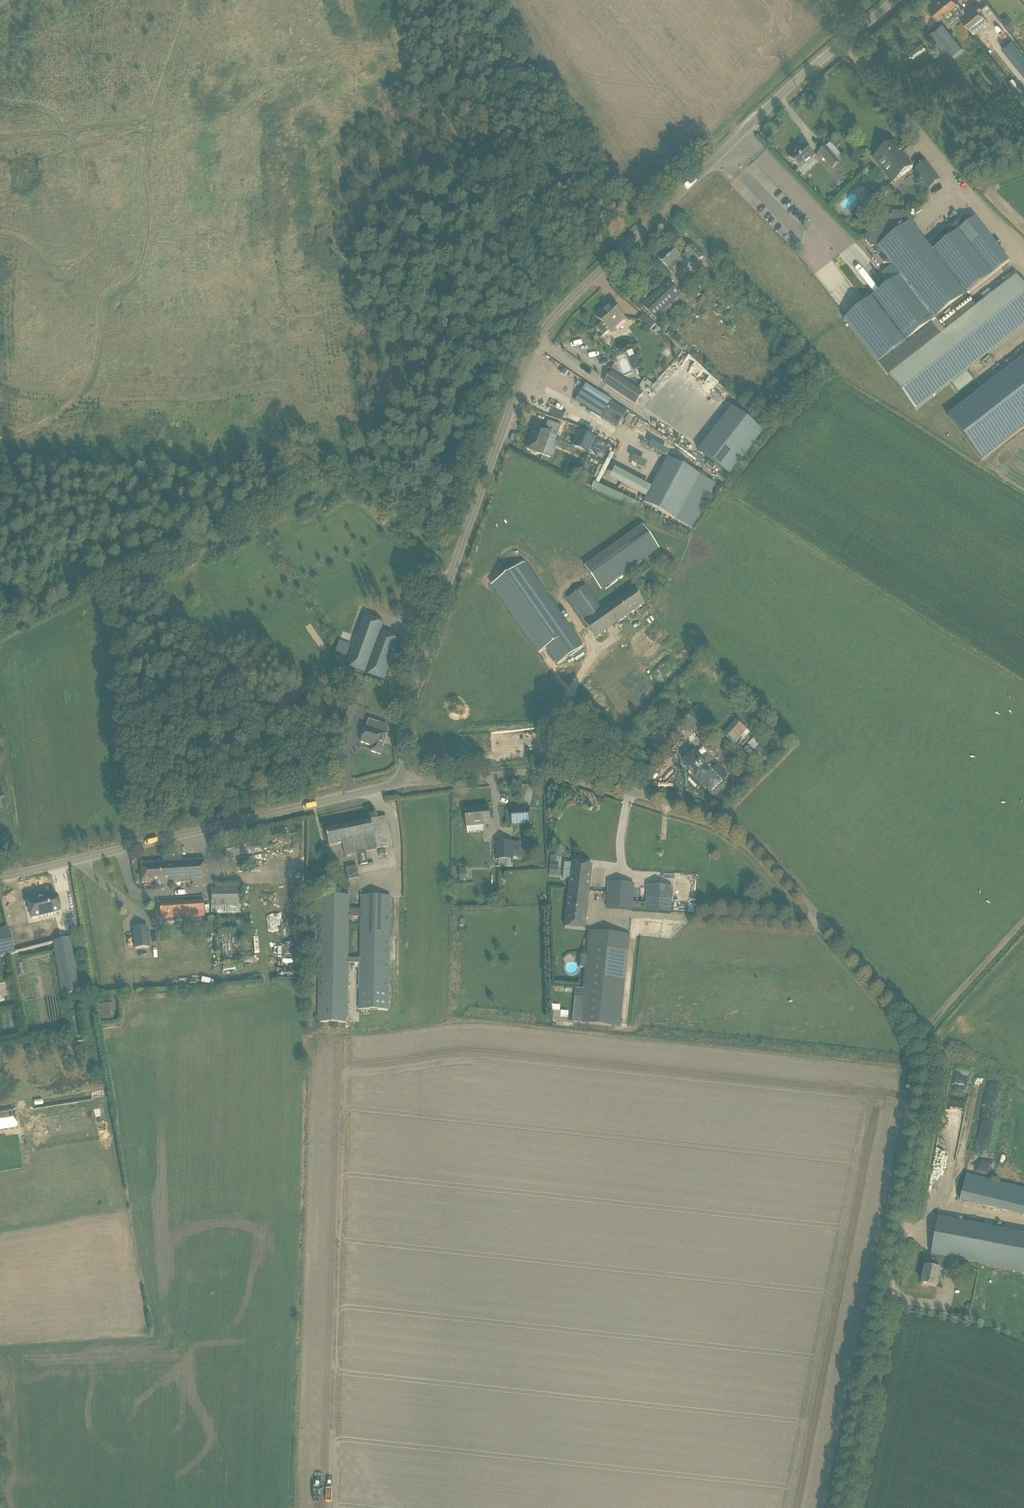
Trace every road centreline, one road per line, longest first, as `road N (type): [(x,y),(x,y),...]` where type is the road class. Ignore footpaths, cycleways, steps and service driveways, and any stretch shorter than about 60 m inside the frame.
road 1 (unclassified): [(844,1507),(928,1076),(924,1049),(756,854),(700,819),(554,775),(407,784)]
road 2 (unclassified): [(407,784),(405,720),(540,337),(853,35)]
road 3 (unclassified): [(0,881),(407,784)]
road 4 (track): [(916,1040),(1023,921)]

